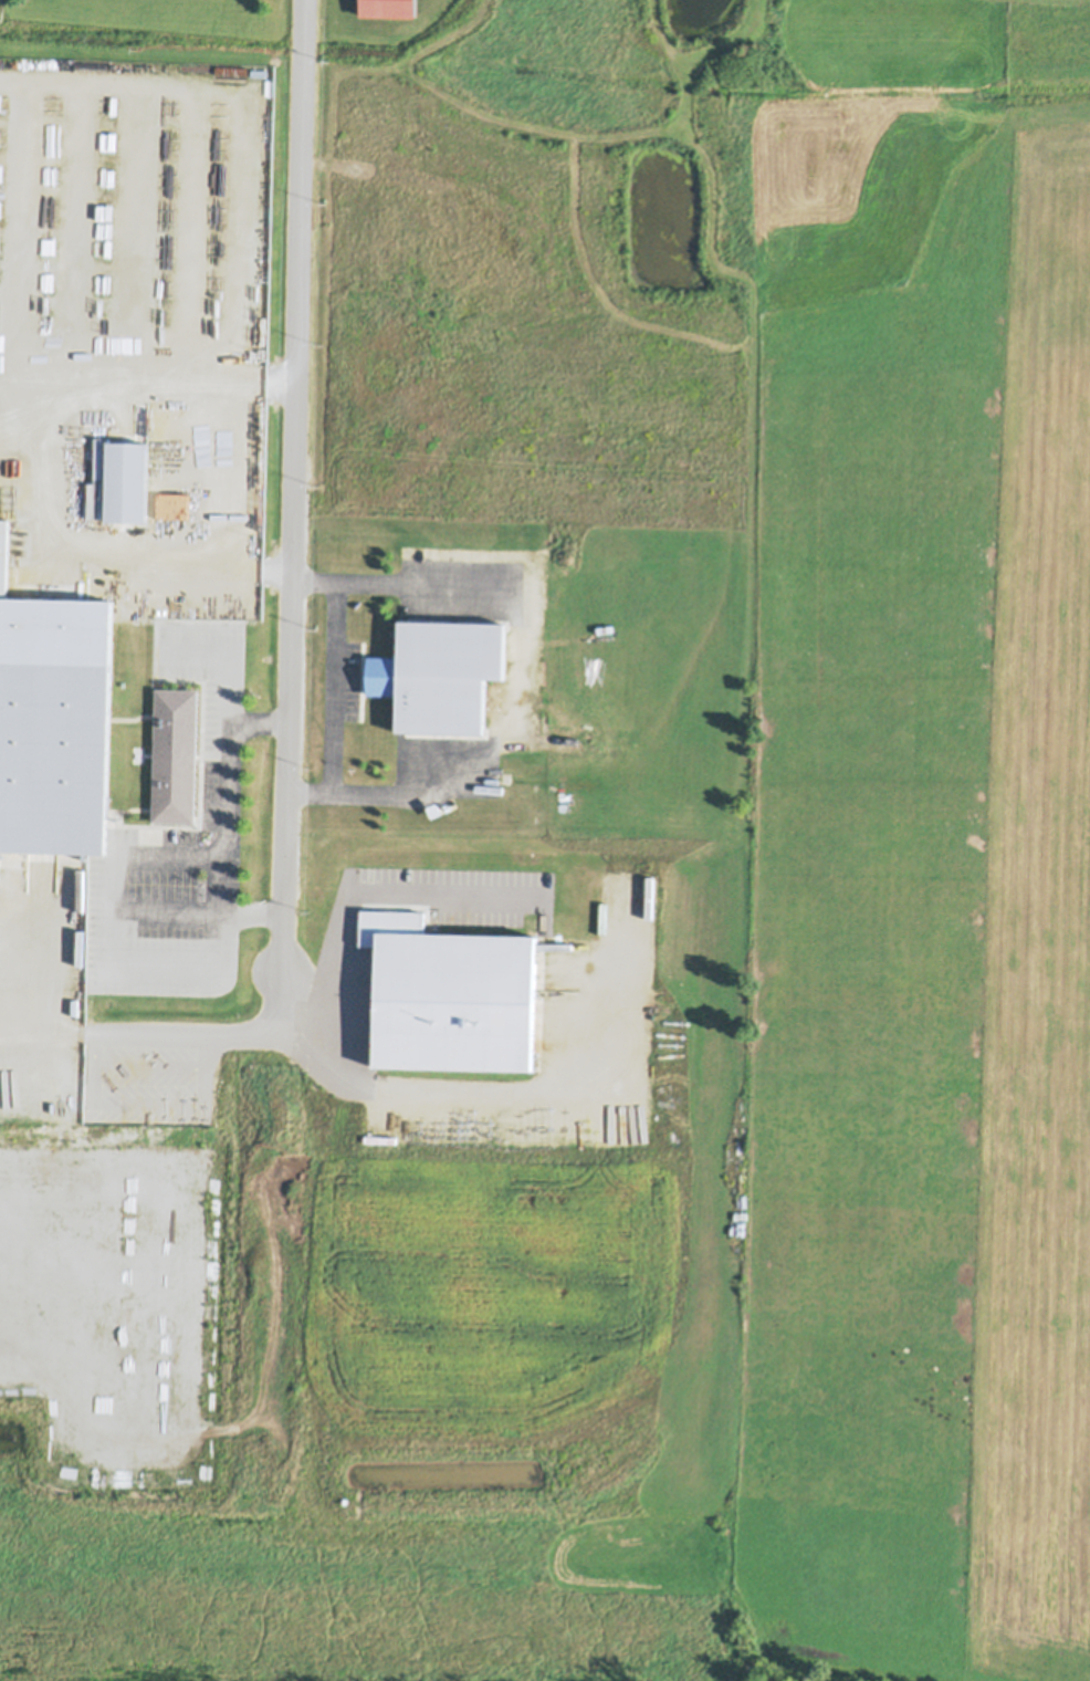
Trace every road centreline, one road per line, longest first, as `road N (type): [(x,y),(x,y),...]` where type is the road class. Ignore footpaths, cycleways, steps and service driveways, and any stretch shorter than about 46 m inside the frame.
road 1 (residential): [(45,1036),(255,1035),(272,1022),(303,0)]

